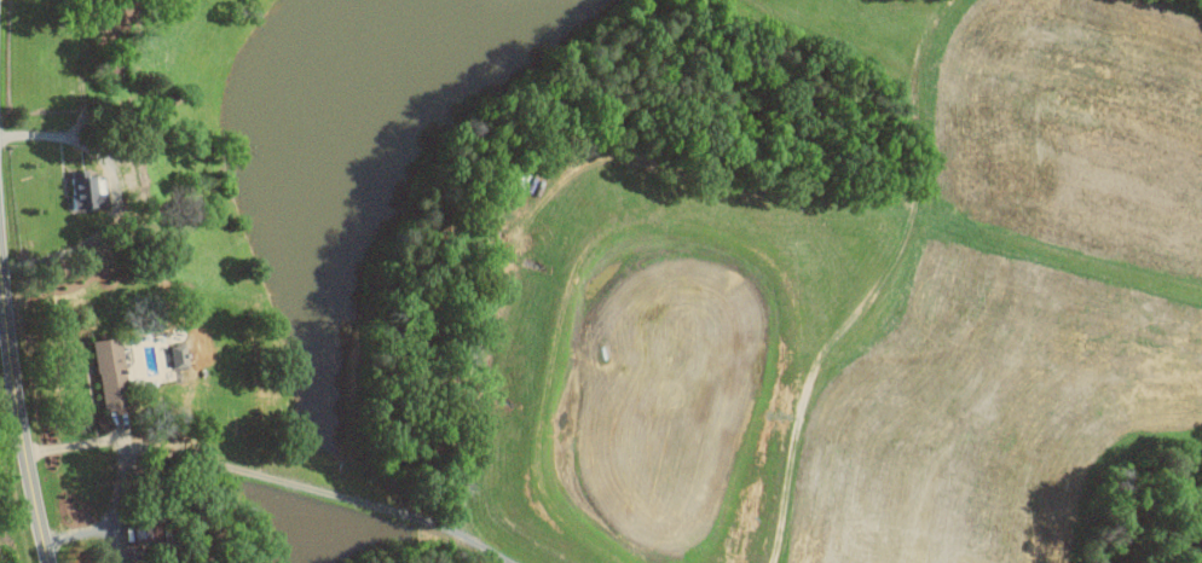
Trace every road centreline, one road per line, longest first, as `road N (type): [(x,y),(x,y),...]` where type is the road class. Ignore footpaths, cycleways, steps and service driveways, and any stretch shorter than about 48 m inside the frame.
road 1 (tertiary): [(49,562),(17,406),(0,264)]

